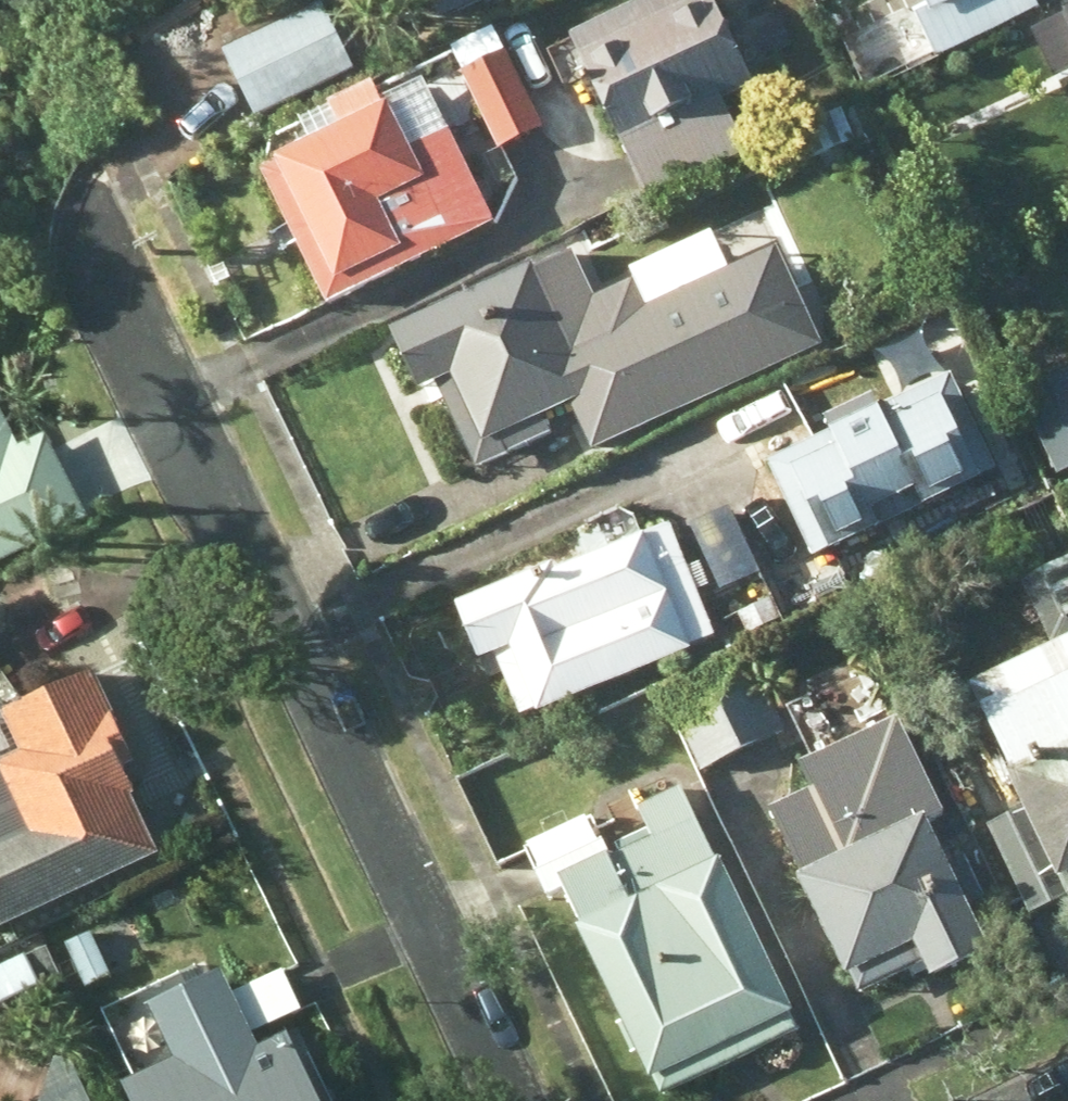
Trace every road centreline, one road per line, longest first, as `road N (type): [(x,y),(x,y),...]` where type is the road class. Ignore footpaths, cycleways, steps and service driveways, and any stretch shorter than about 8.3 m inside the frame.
road 1 (residential): [(501,1100),(89,217)]

